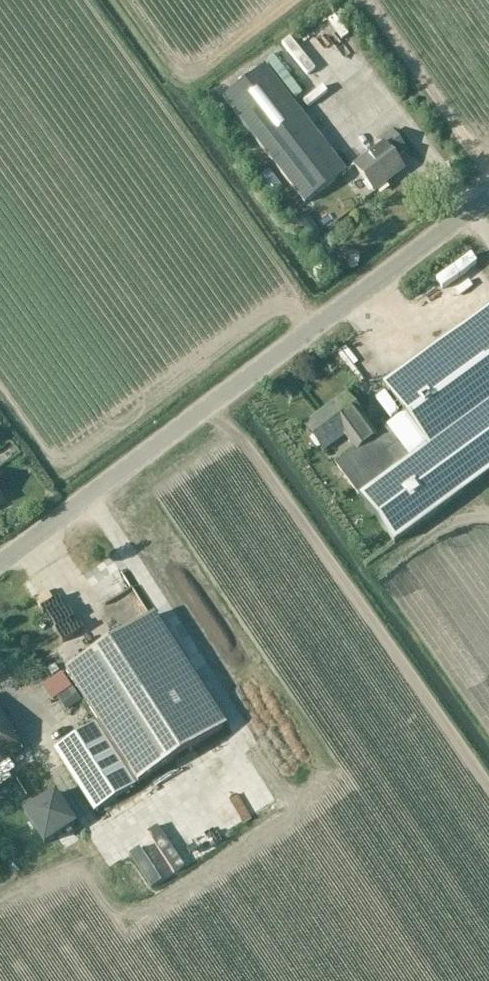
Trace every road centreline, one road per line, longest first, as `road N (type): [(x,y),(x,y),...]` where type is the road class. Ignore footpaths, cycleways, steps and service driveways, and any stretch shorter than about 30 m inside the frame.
road 1 (unclassified): [(0,565),(488,201)]

